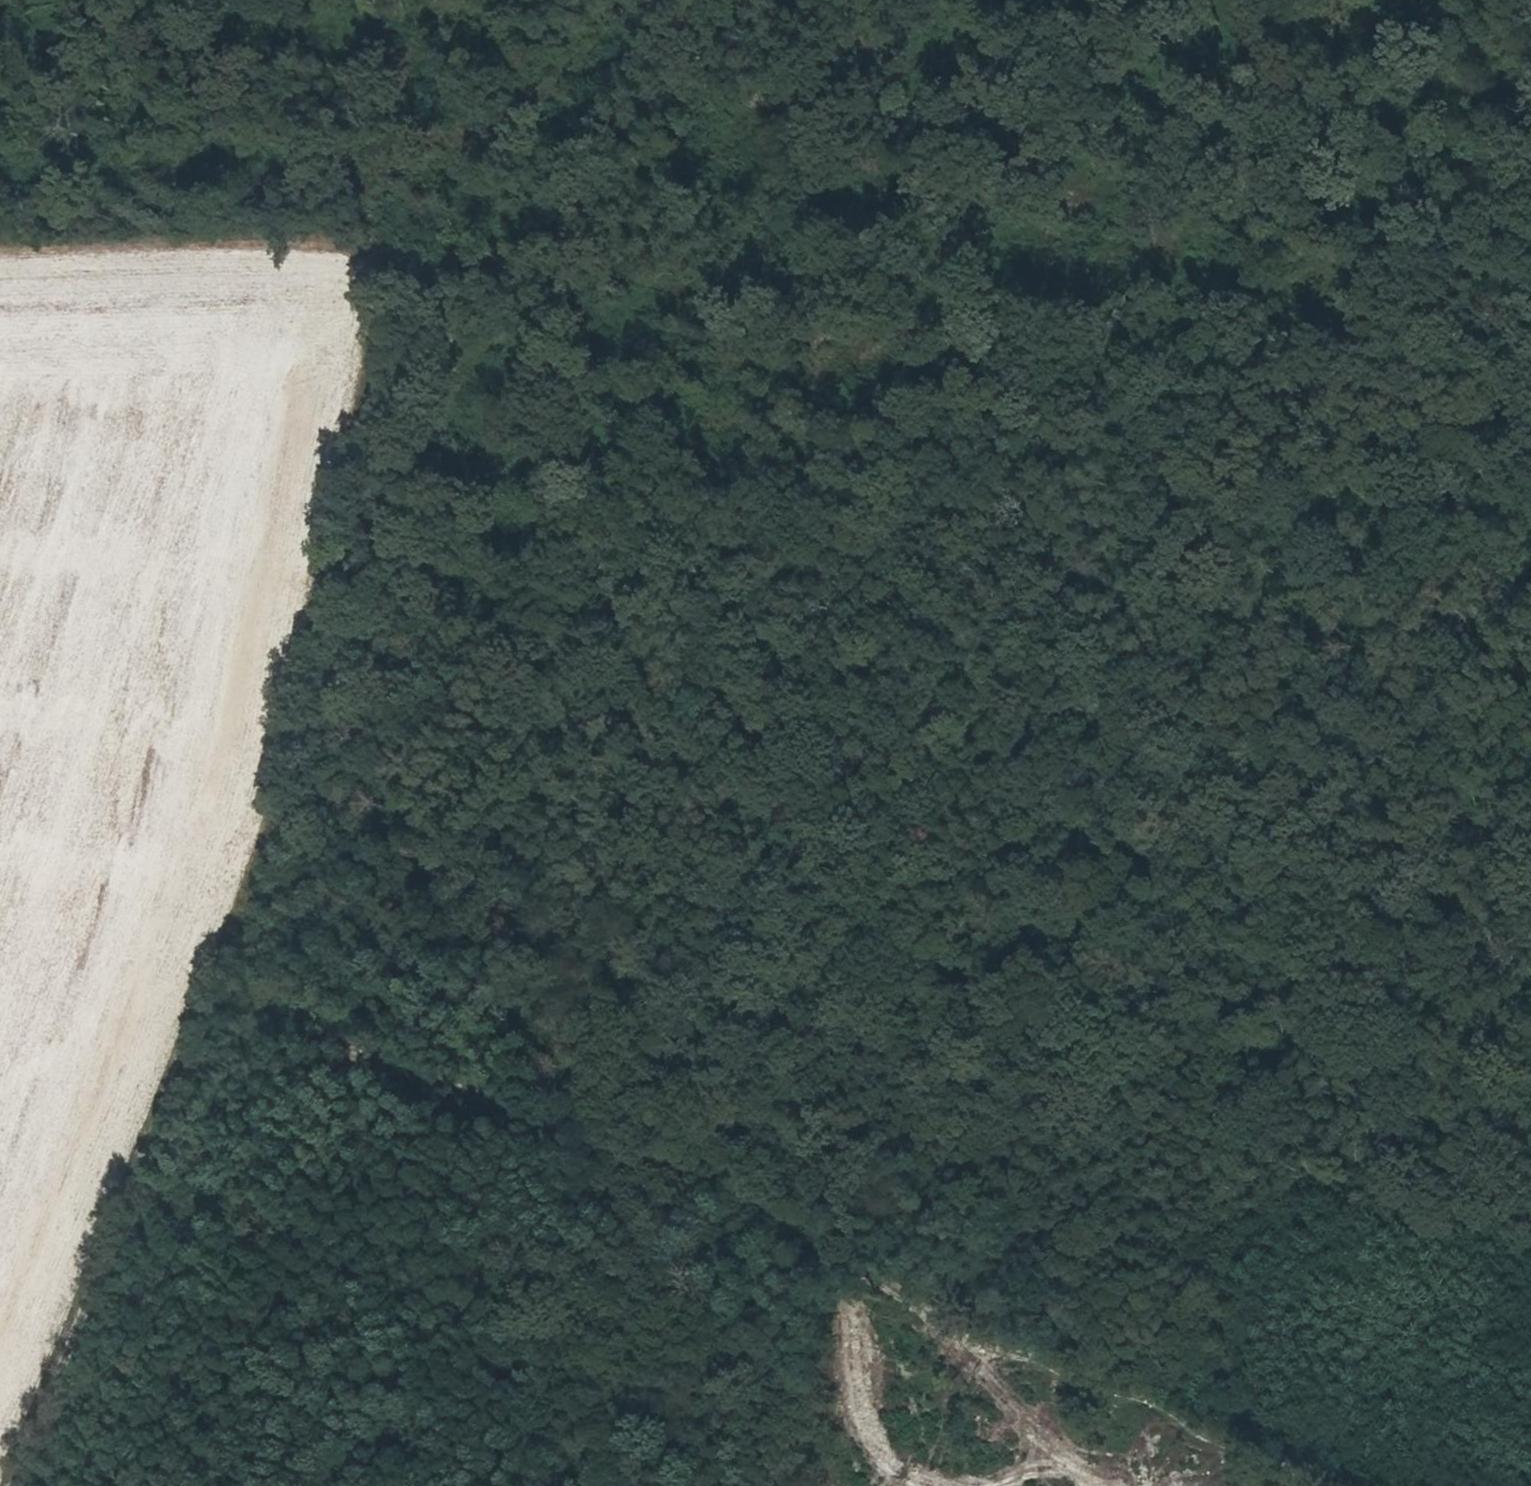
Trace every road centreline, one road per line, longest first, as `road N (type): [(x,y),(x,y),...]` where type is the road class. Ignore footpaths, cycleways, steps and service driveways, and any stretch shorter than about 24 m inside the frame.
road 1 (track): [(9,1485),(197,1002),(697,1151),(1068,1337),(1530,1474)]

